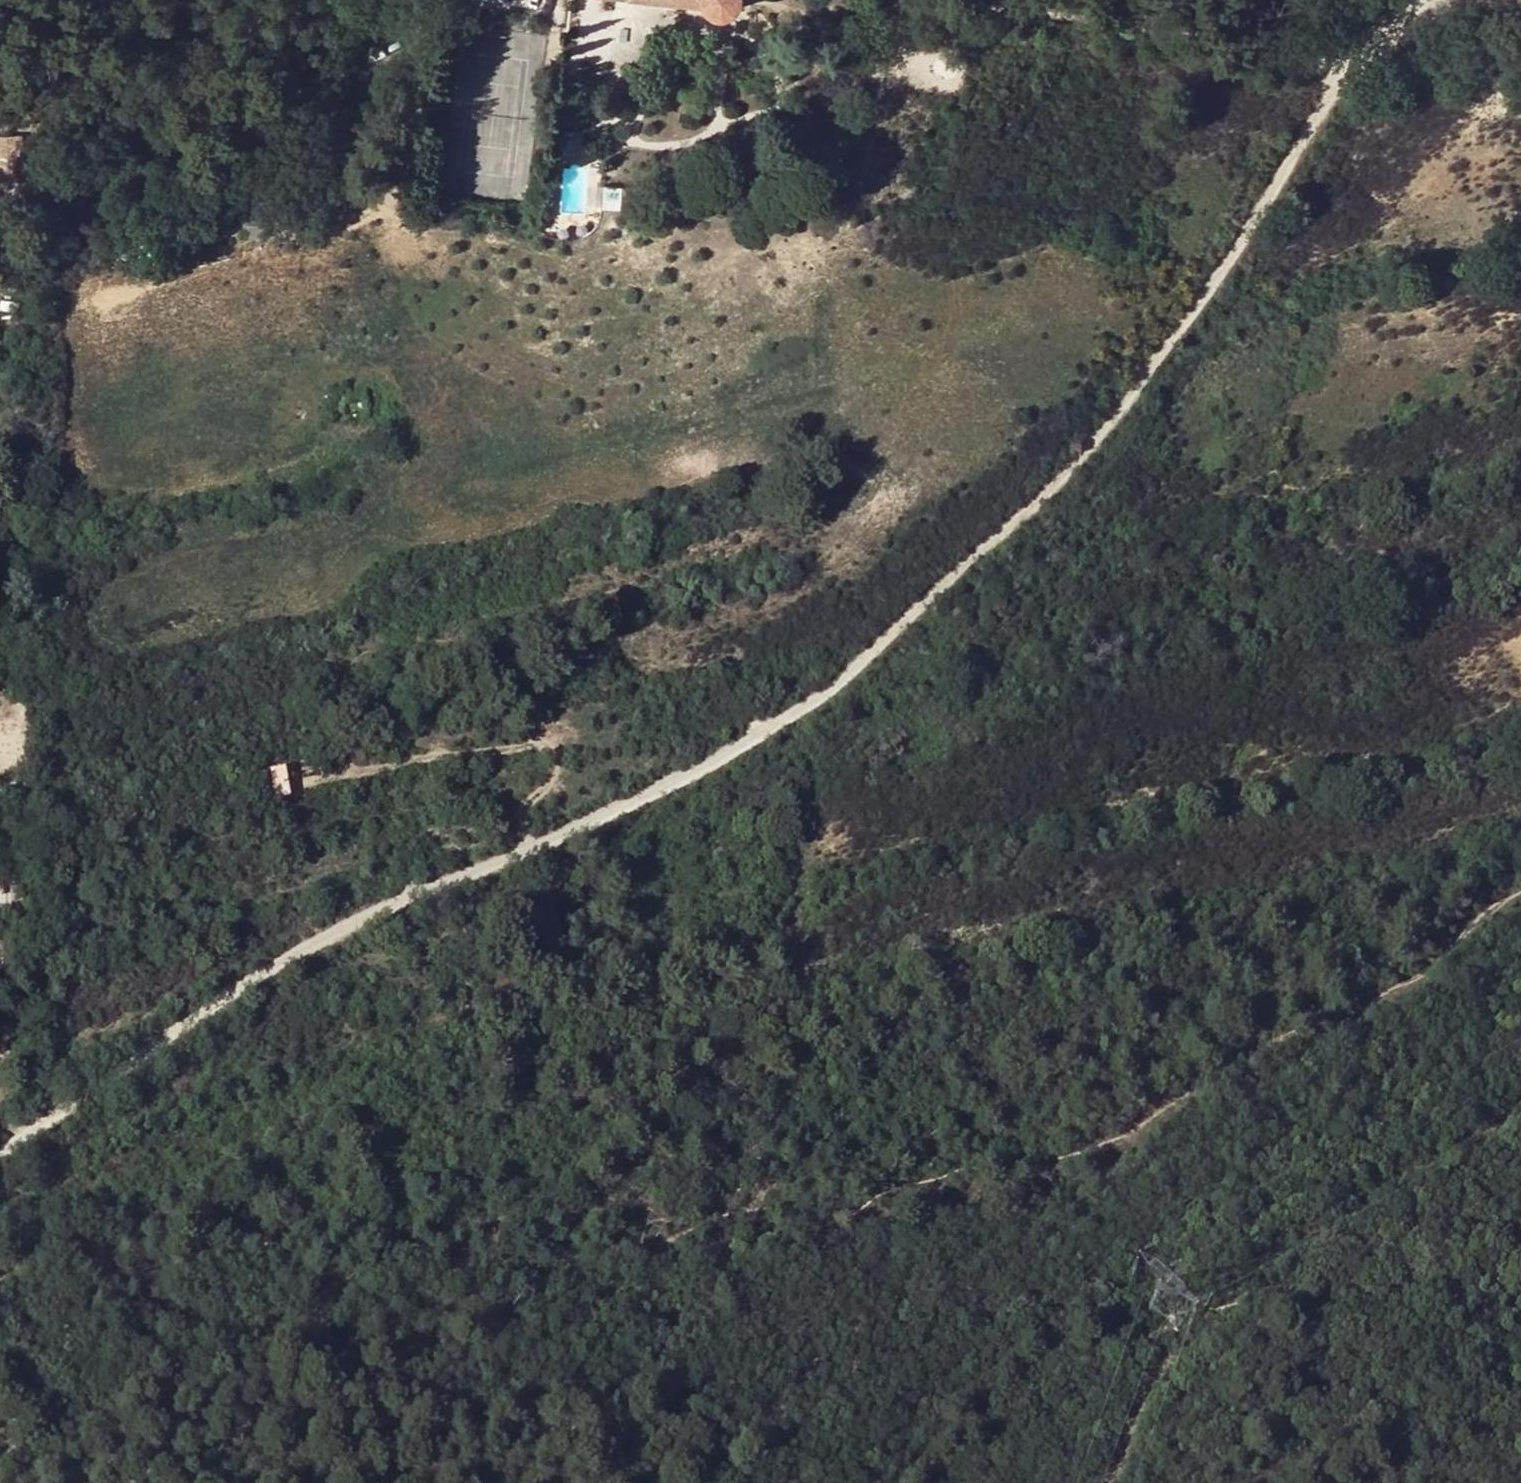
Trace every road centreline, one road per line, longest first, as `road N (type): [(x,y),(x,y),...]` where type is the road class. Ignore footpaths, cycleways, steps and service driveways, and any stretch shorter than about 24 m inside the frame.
road 1 (track): [(1422,0),(1332,100),(1240,251),(1062,484),(884,646),(751,747),(549,847),(304,953),(0,1167)]

